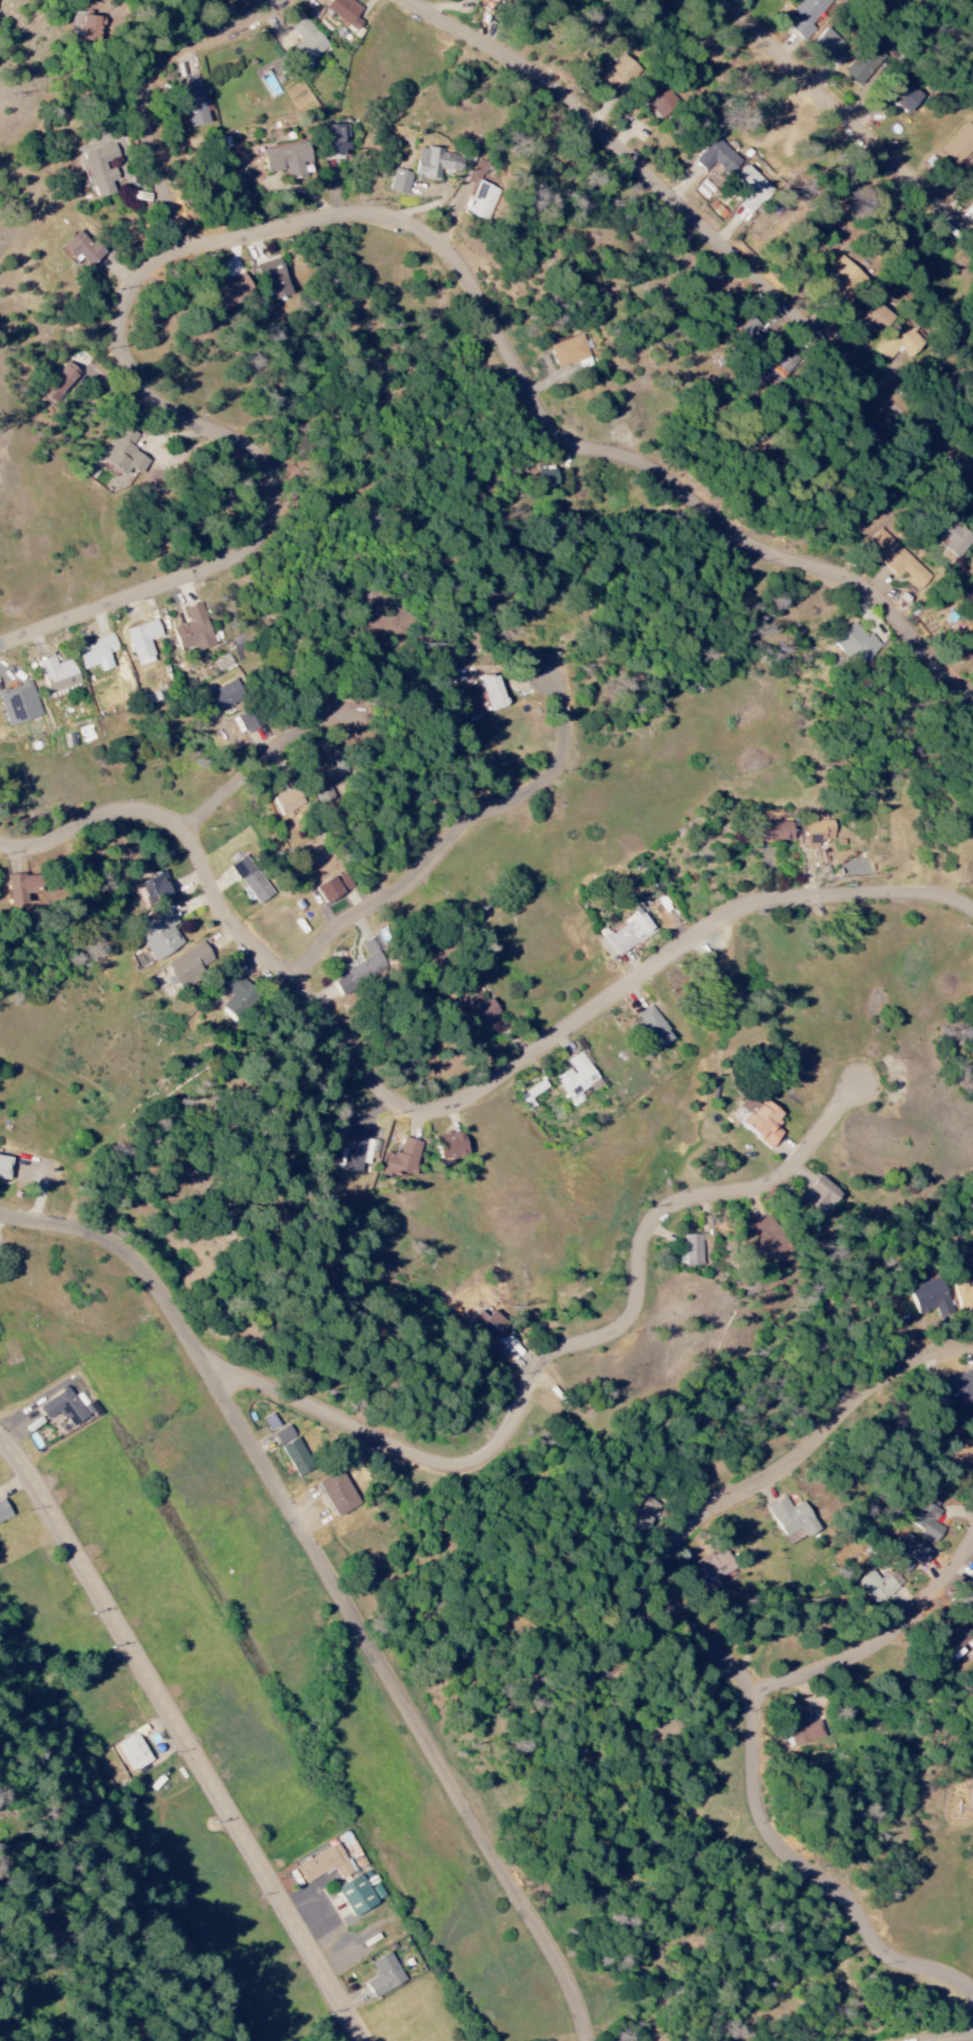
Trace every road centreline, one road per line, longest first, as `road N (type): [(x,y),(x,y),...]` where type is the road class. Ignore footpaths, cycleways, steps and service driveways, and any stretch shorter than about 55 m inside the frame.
road 1 (residential): [(0,648),(218,567),(265,536),(272,473),(253,449),(148,392),(125,349),(126,307),(172,253),(354,214),(411,221),(456,255),(544,415),(574,443),(638,458),(744,536),(876,591),(972,688)]
road 2 (residential): [(0,843),(48,843),(129,812),(168,821),(198,852),(253,944),(390,1093),(437,1111),(474,1098),(752,906),(931,894),(972,907)]
road 3 (residential): [(588,2040),(563,1969),(157,1283),(95,1233),(0,1216)]
road 4 (residential): [(972,1995),(890,1952),(848,1899),(772,1830),(760,1787),(761,1692),(699,1629),(672,1575),(675,1553),(701,1519),(768,1482),(912,1363),(968,1345)]
road 5 (residential): [(196,1350),(419,1456),(462,1463),(483,1457),(536,1372),(626,1321),(641,1242),(661,1214),(695,1196),(768,1185),(791,1171),(857,1090)]
road 6 (residential): [(972,476),(573,99),(411,0)]
road 7 (residential): [(0,1438),(68,1536),(367,2040)]
road 8 (residential): [(293,982),(339,929),(397,892),(461,827),(552,773),(562,753),(563,695),(541,663)]
road 9 (residential): [(972,236),(721,0)]
road 10 (residential): [(191,247),(155,146),(149,113),(158,69),(169,56),(282,0)]
road 11 (residential): [(761,1692),(888,1640),(941,1589),(972,1541)]
road 12 (residential): [(369,699),(359,712),(308,728),(281,747),(185,834)]

